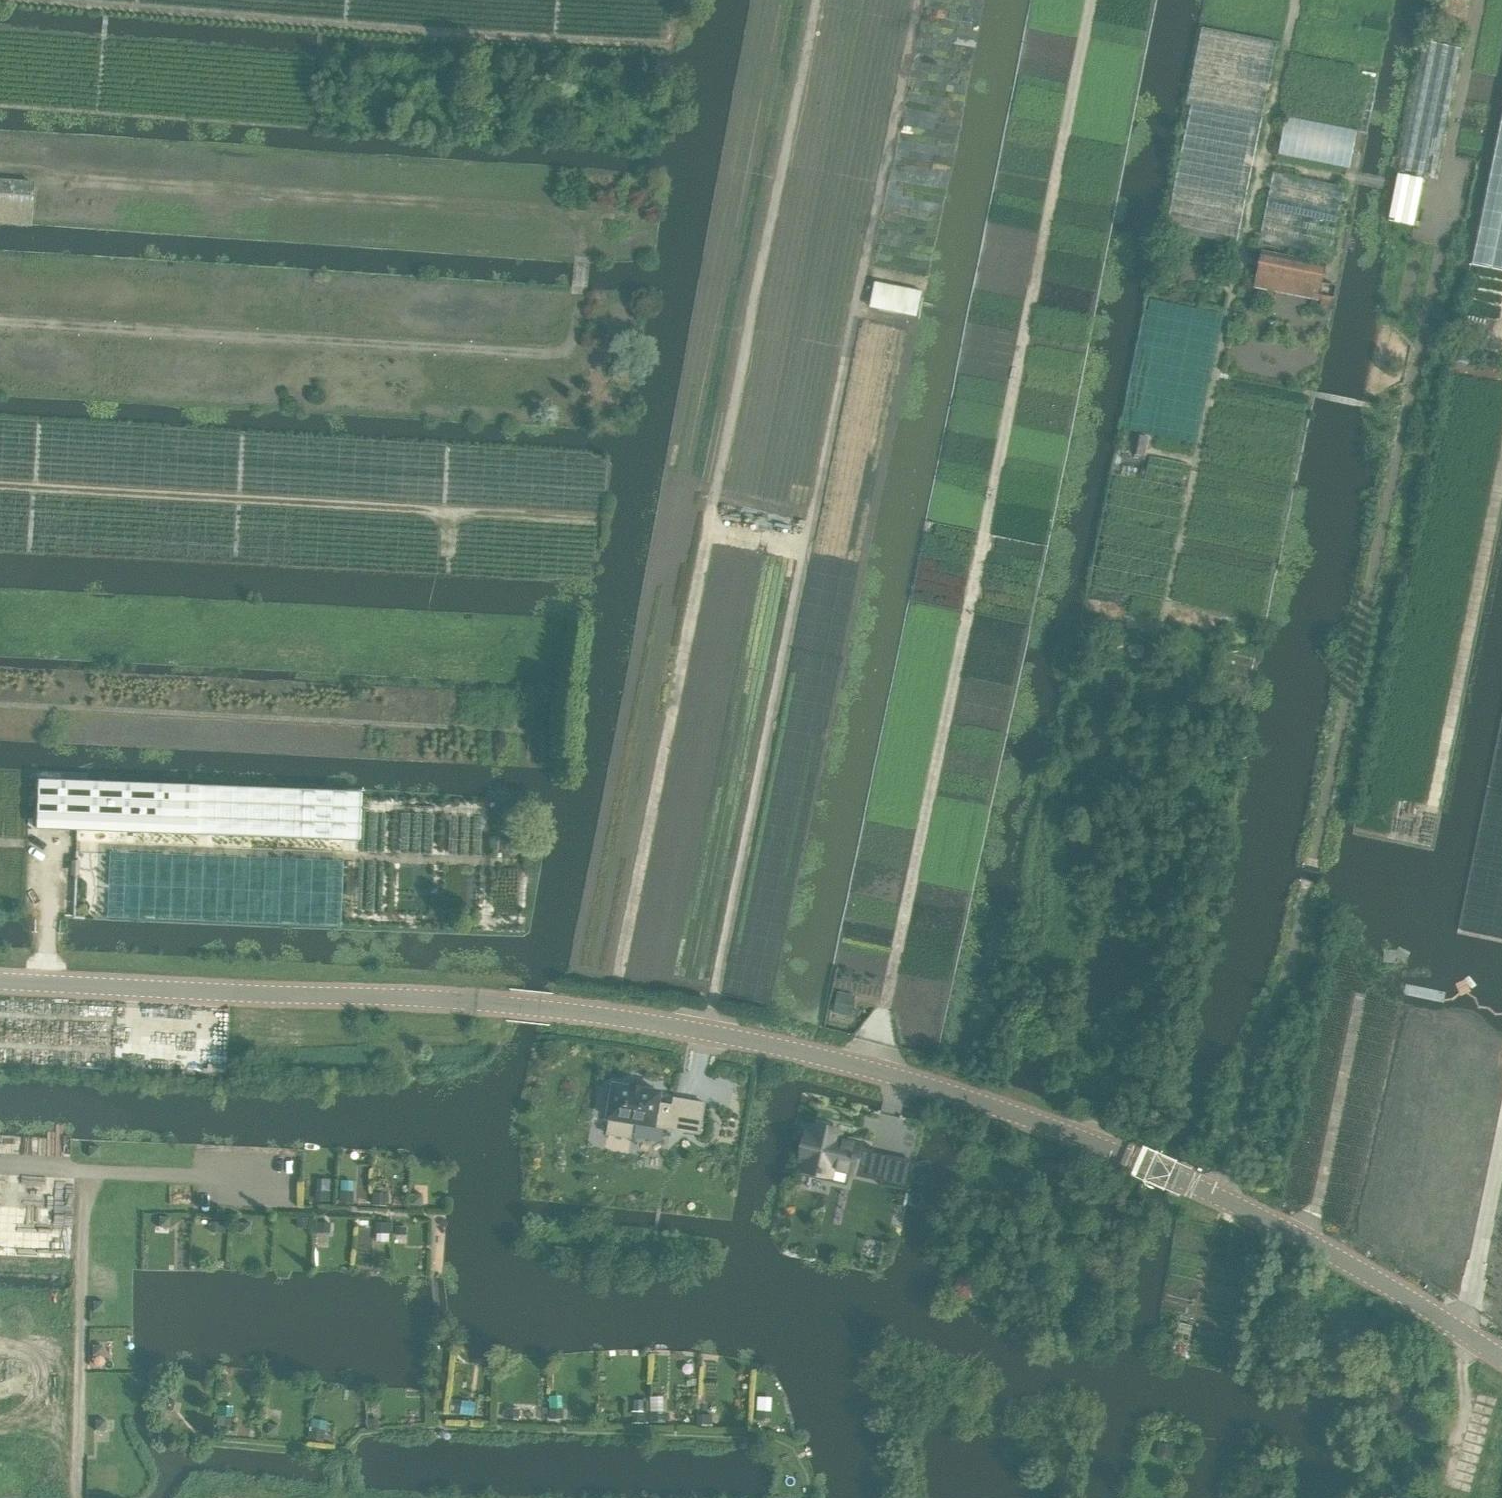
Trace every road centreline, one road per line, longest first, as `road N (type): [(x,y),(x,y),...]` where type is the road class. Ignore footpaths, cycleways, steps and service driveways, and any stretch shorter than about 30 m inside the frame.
road 1 (tertiary): [(1501,1357),(1196,1184),(958,1094),(869,1070),(569,1010),(0,981)]
road 2 (track): [(1222,1197),(1264,1025),(1293,951),(1481,0)]
road 3 (track): [(1087,1142),(1126,958),(1062,863),(1074,804),(1114,767),(1167,602),(1295,0)]
road 4 (track): [(1455,1329),(1501,1130)]

